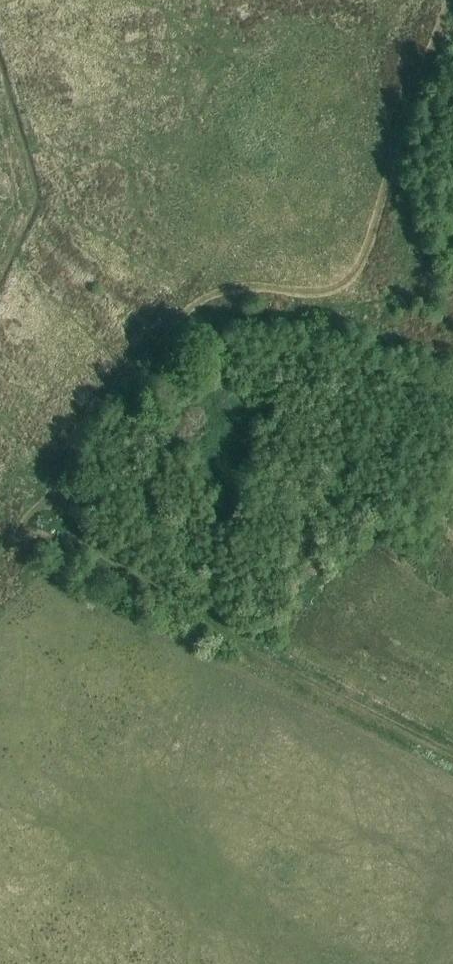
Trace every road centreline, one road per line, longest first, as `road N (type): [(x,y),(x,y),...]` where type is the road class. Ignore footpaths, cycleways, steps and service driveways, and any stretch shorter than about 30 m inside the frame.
road 1 (track): [(40,496),(93,552),(452,757)]
road 2 (track): [(0,97),(28,194),(0,252)]

